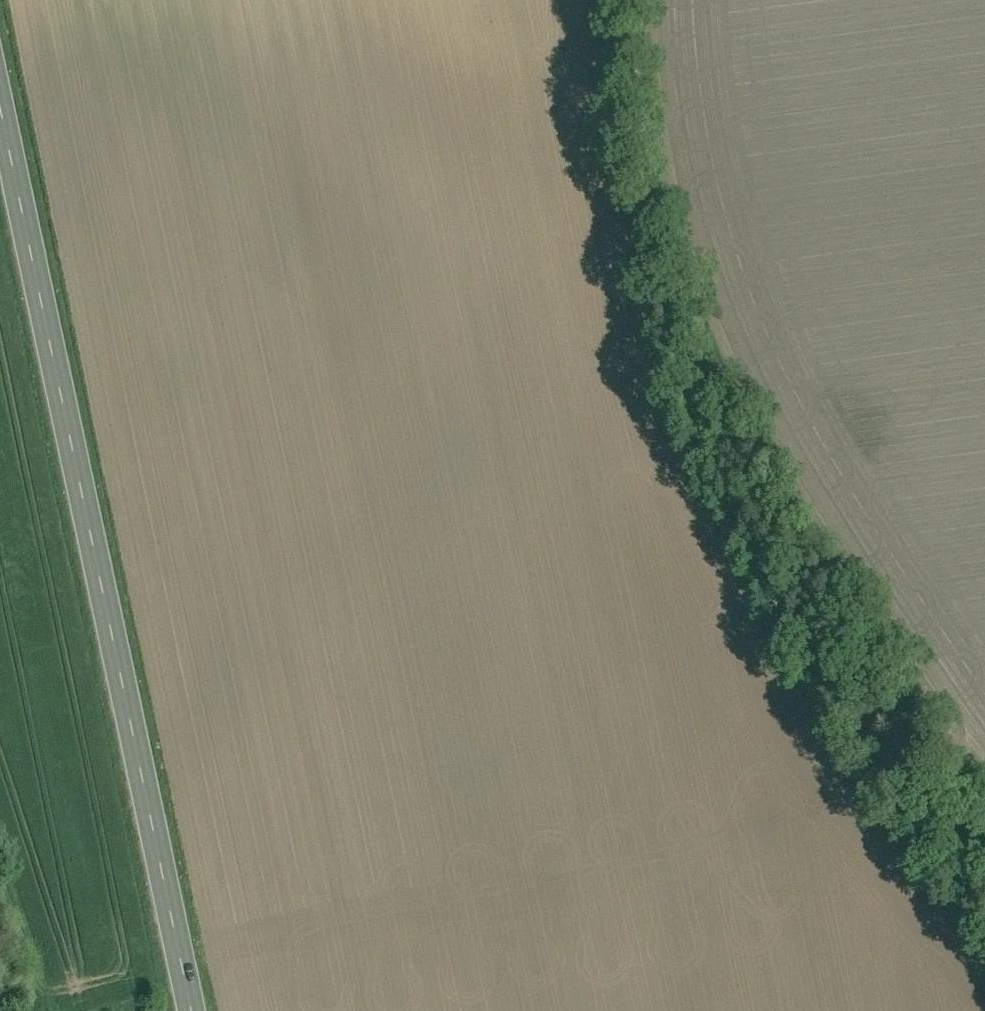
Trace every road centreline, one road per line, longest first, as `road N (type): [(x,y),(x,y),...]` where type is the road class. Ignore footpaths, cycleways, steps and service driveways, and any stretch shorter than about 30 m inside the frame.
road 1 (secondary): [(0,107),(191,1010)]
road 2 (track): [(658,0),(669,148),(719,323),(804,492),(984,773)]

